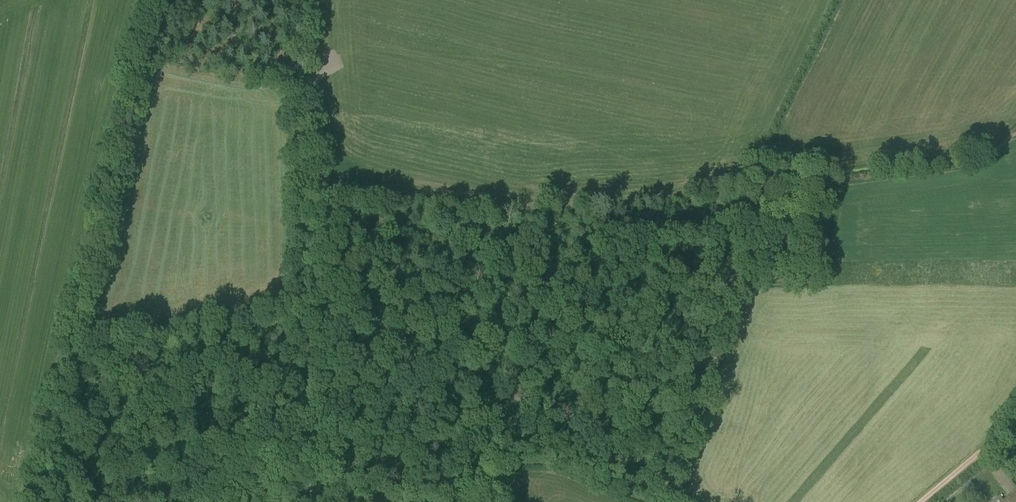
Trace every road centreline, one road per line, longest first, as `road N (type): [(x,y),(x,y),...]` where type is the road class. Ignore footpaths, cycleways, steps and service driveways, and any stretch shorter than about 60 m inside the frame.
road 1 (tertiary): [(314,501),(298,0)]

